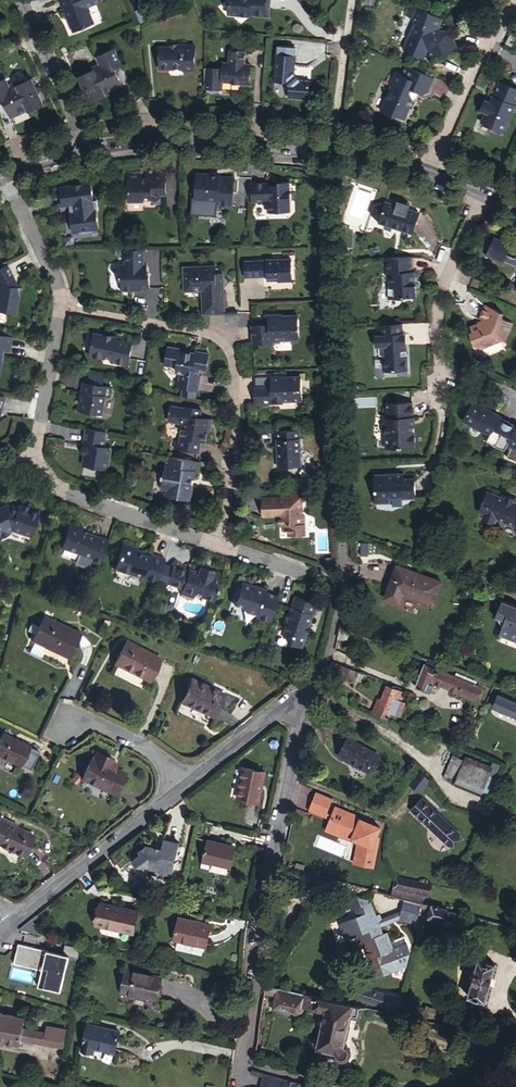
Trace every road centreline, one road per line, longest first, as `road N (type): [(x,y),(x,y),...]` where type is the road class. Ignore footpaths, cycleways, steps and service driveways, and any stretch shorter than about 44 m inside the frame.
road 1 (residential): [(56,308),(219,340),(232,381),(220,547)]
road 2 (residential): [(303,705),(247,1063)]
road 3 (residential): [(220,547),(335,585),(338,610),(327,659),(303,705)]
road 4 (residential): [(328,150),(152,139),(86,145)]
road 5 (residential): [(27,453),(62,495),(220,547)]
road 6 (residential): [(12,920),(174,788)]
road 7 (residential): [(515,208),(431,175),(328,150)]
road 8 (residential): [(22,0),(86,145)]
road 9 (residential): [(174,788),(283,706),(303,705)]
road 10 (residential): [(328,150),(348,0)]
road 11 (residential): [(56,308),(36,441),(27,453)]
road 12 (residential): [(3,176),(54,278),(56,308)]
road 13 (residential): [(174,788),(152,754),(74,716),(63,723)]

